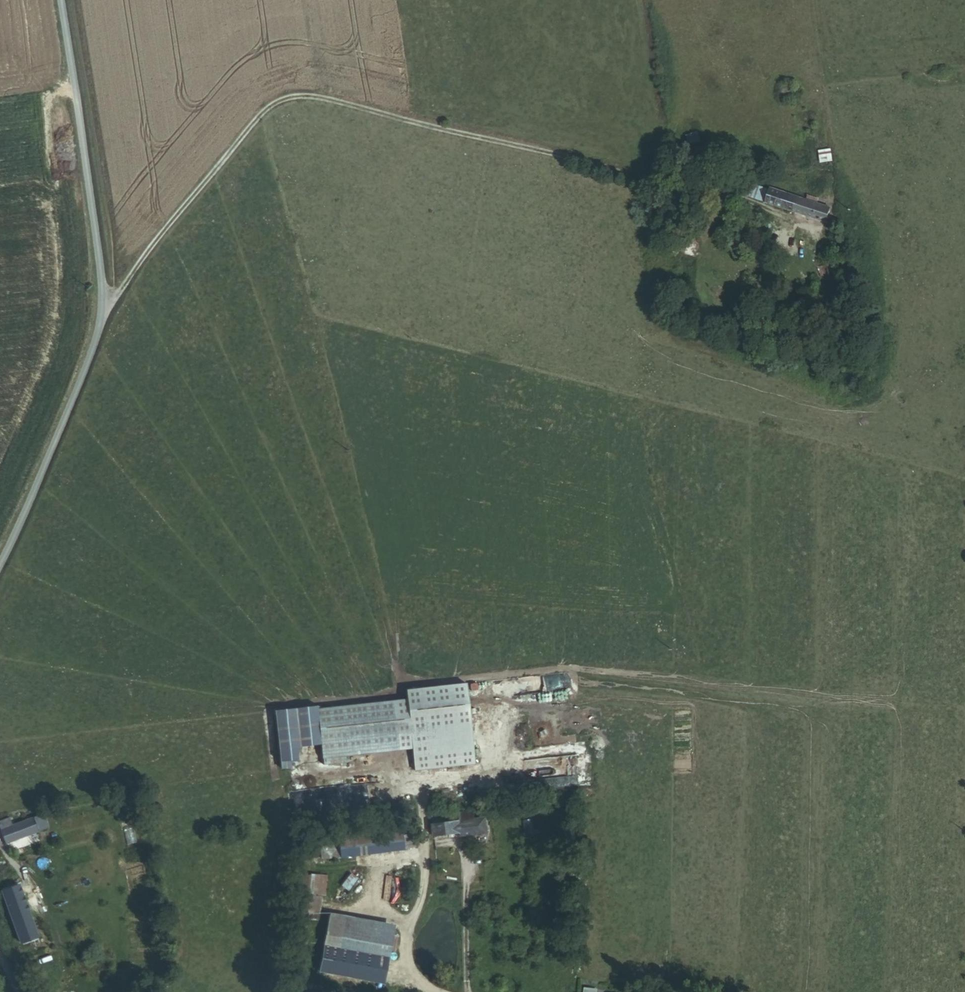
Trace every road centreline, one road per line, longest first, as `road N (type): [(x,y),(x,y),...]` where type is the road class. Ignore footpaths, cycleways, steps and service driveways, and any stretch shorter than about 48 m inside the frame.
road 1 (track): [(104,307),(251,125),(281,99),(300,96),(735,199)]
road 2 (unclassified): [(60,0),(104,307),(0,552)]
road 3 (track): [(104,307),(117,259),(79,0)]

